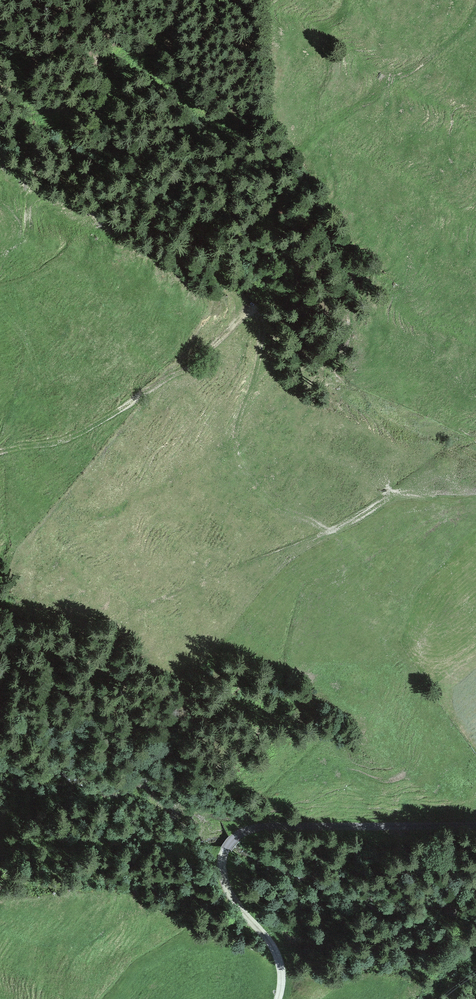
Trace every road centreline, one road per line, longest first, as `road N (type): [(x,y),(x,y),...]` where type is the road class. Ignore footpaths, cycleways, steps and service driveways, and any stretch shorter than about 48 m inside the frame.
road 1 (track): [(0,452),(93,427),(182,370),(253,311),(262,339),(236,447),(279,509),(372,547),(475,508)]
road 2 (track): [(475,6),(440,51),(386,79),(289,154),(280,204),(260,231),(206,233),(204,249),(246,314)]
road 3 (unclassified): [(475,826),(269,826),(235,838),(223,874),(234,901),(275,949),(278,998)]

